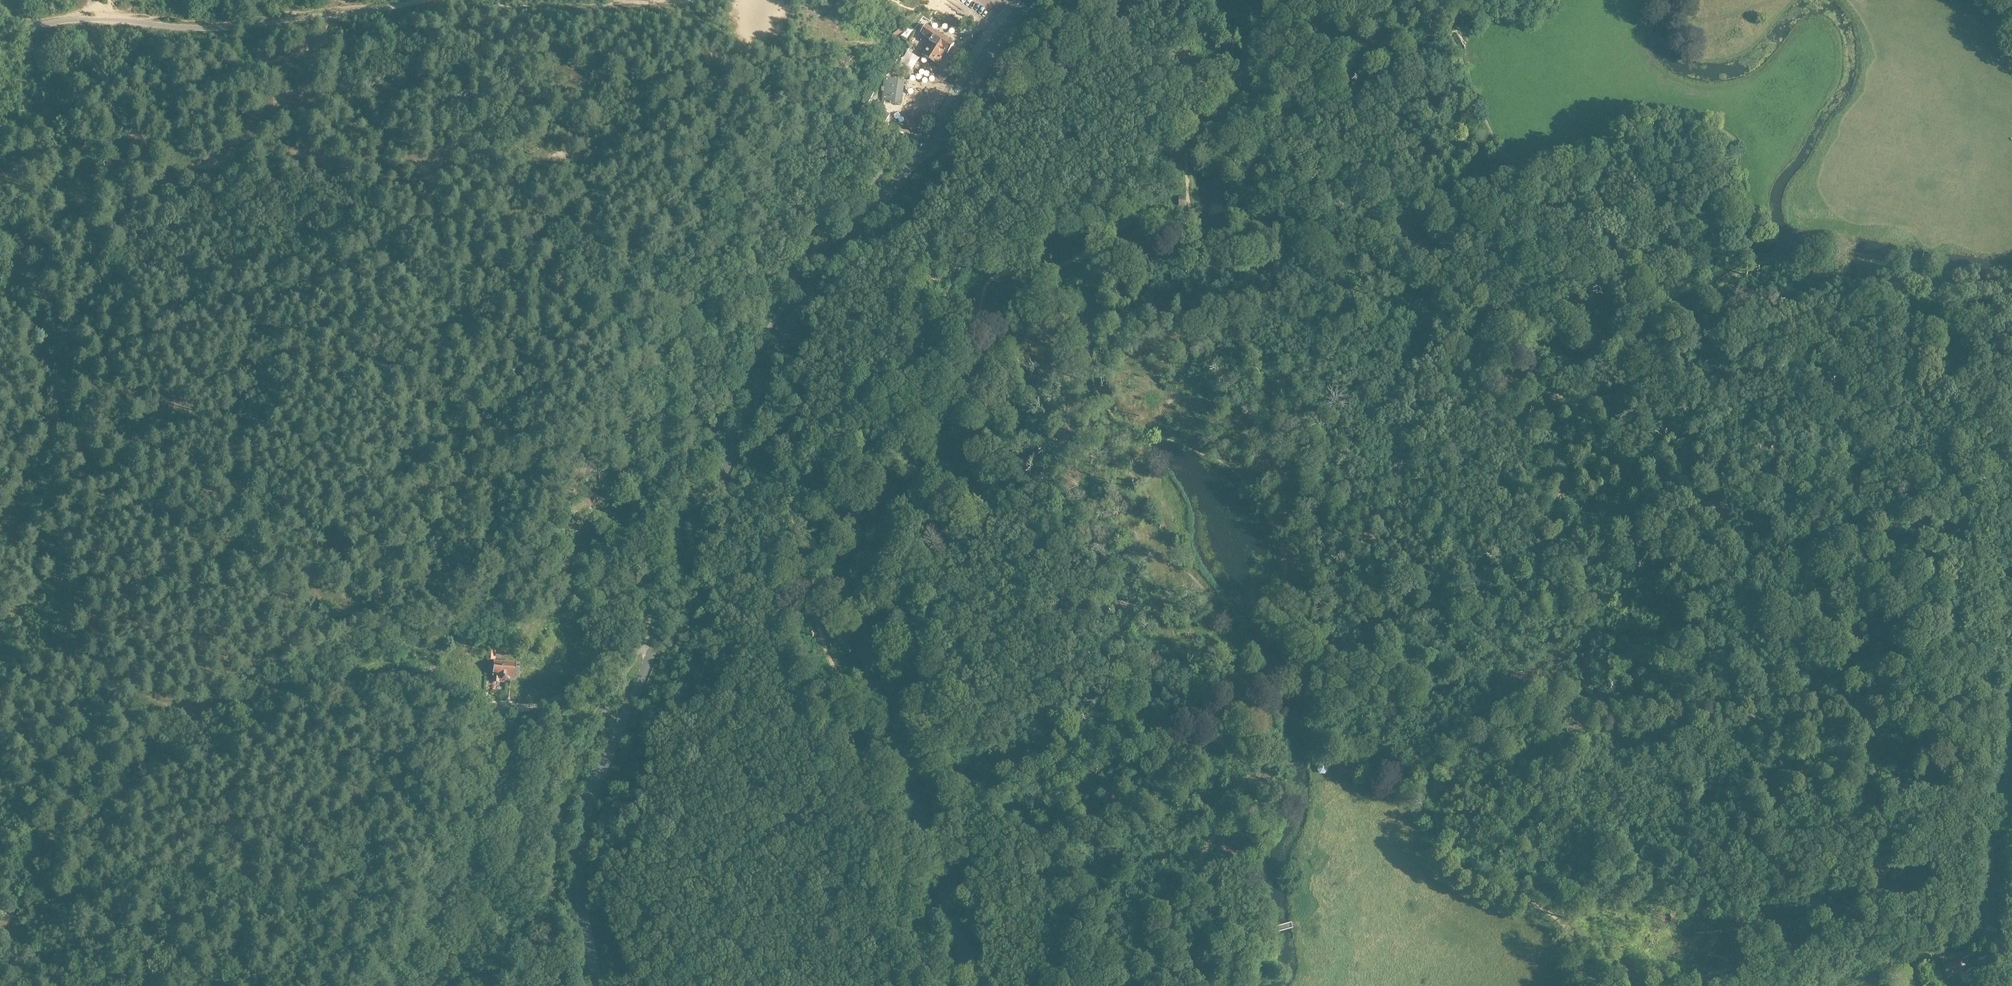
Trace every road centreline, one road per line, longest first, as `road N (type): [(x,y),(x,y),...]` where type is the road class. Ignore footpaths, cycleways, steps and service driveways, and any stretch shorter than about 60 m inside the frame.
road 1 (tertiary): [(598,985),(579,863),(588,806),(700,528),(792,321),(1030,0)]
road 2 (track): [(0,927),(30,861),(107,808),(148,758),(168,708),(209,710),(293,693)]
road 3 (track): [(0,657),(93,660),(168,708)]
road 4 (track): [(293,693),(342,683),(435,691)]

